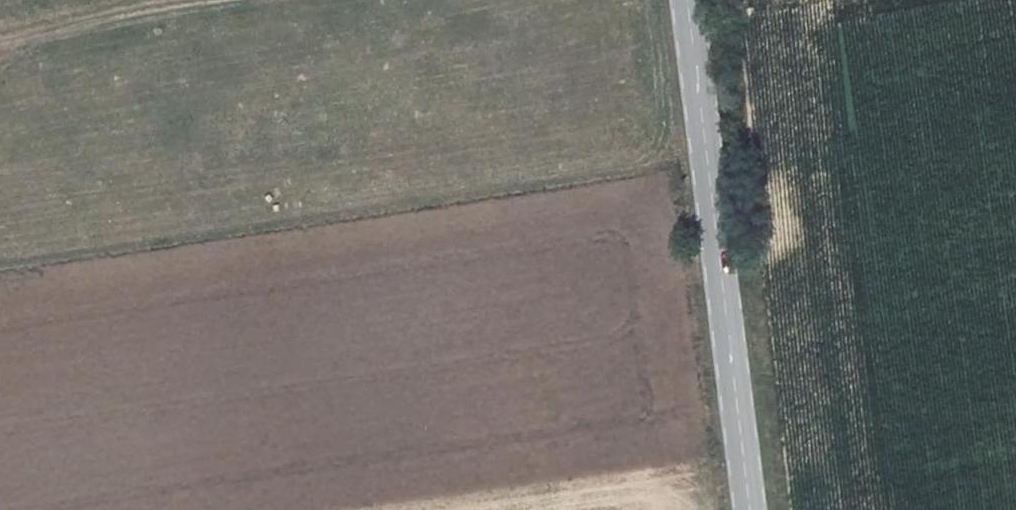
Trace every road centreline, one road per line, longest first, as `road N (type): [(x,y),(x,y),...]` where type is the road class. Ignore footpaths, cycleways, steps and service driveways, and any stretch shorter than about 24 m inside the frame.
road 1 (secondary): [(686,0),(749,509)]

